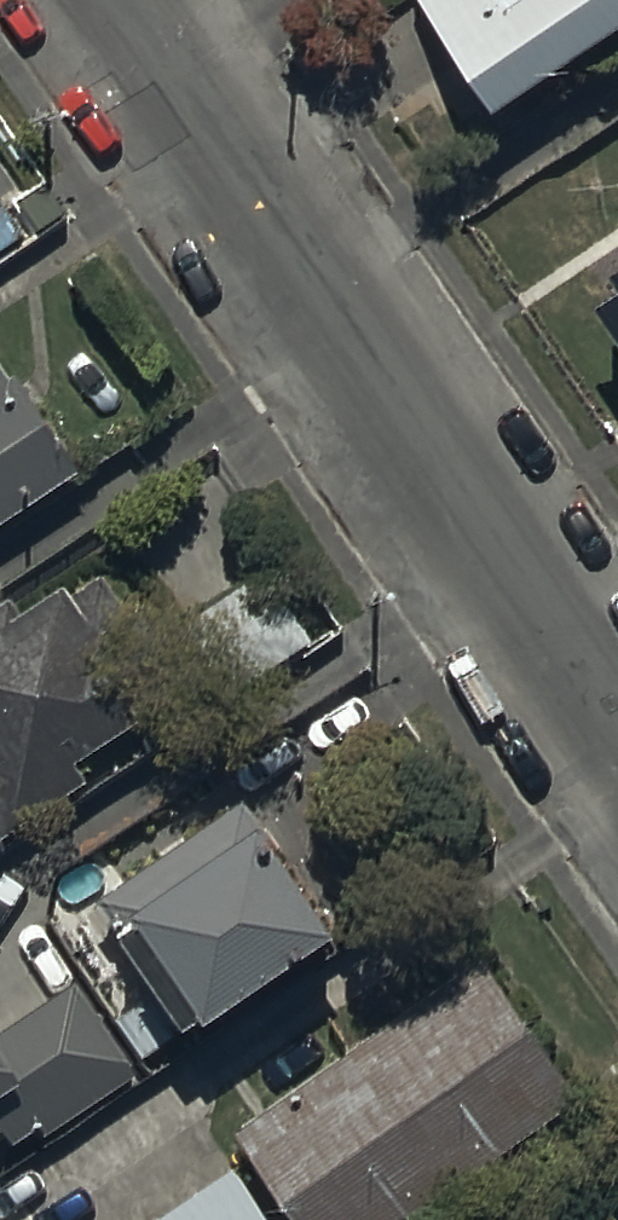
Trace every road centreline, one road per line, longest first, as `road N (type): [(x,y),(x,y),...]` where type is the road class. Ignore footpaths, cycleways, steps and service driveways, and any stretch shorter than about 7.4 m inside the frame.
road 1 (residential): [(112,0),(617,741)]

